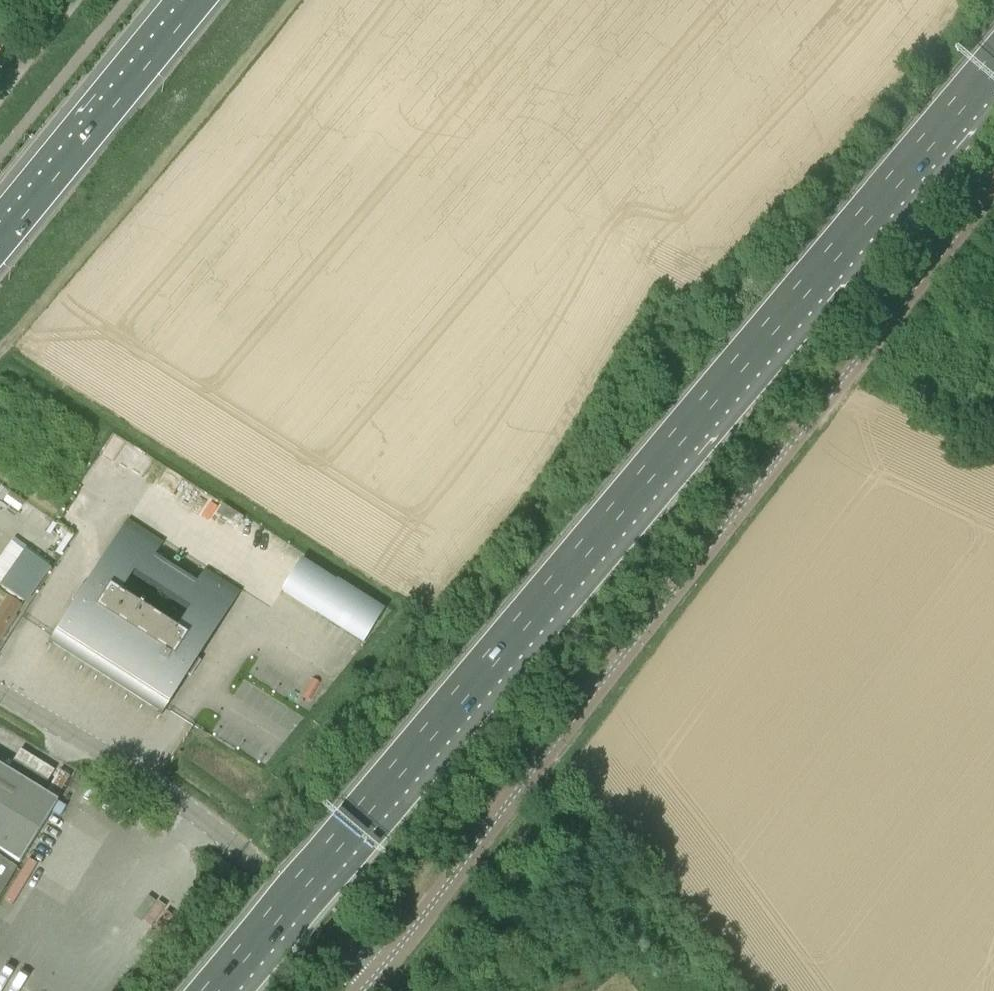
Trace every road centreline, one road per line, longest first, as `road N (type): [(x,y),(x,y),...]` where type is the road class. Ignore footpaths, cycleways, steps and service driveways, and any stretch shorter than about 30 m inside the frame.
road 1 (motorway): [(213,990),(993,64)]
road 2 (tertiary): [(378,972),(993,186)]
road 3 (tertiary): [(378,972),(227,831),(0,691)]
road 4 (track): [(0,348),(283,0)]
road 5 (motorway): [(199,0),(0,243)]

